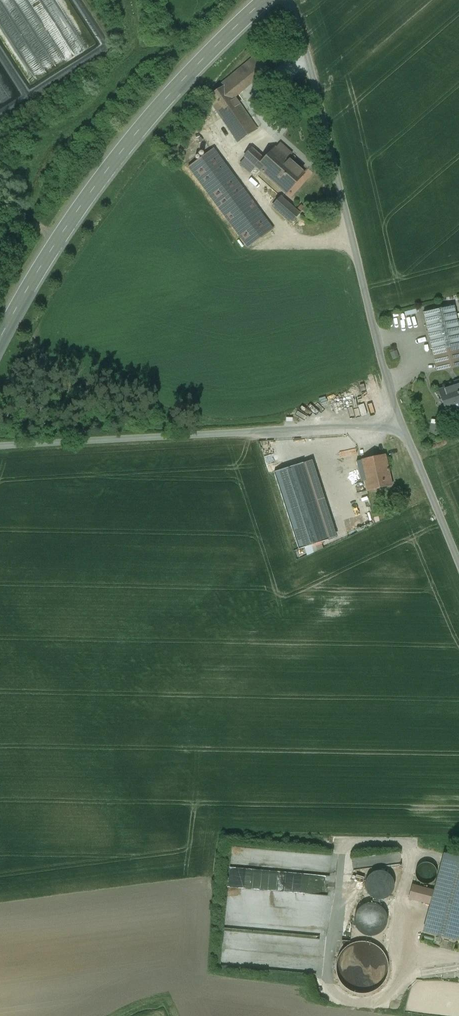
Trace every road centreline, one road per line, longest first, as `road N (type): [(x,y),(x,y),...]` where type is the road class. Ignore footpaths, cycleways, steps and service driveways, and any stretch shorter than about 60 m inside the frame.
road 1 (unclassified): [(403,430),(304,42),(285,0)]
road 2 (secondary): [(0,339),(98,182),(211,48),(265,0)]
road 3 (unclassified): [(403,430),(0,445)]
road 4 (unclassified): [(458,562),(403,430)]

